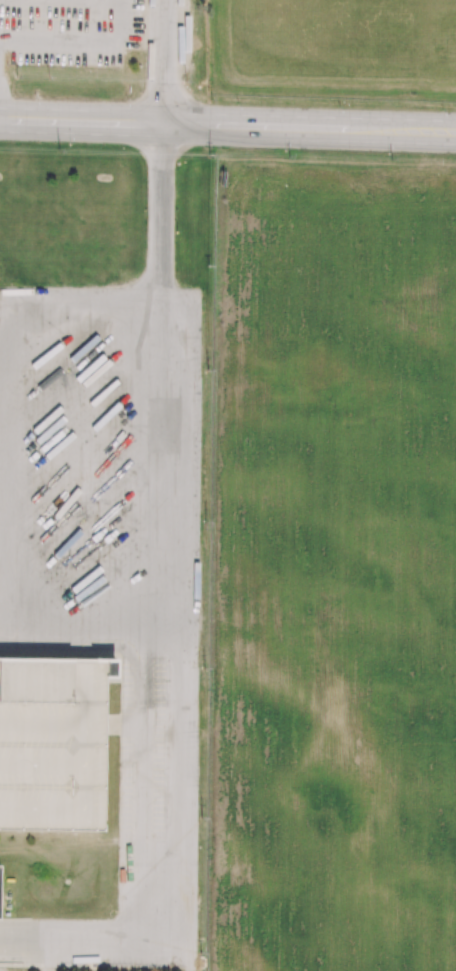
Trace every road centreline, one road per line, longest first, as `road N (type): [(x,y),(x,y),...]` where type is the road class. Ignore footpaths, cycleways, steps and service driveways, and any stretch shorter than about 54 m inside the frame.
road 1 (secondary): [(455,123),(0,108)]
road 2 (secondary): [(0,132),(455,145)]

